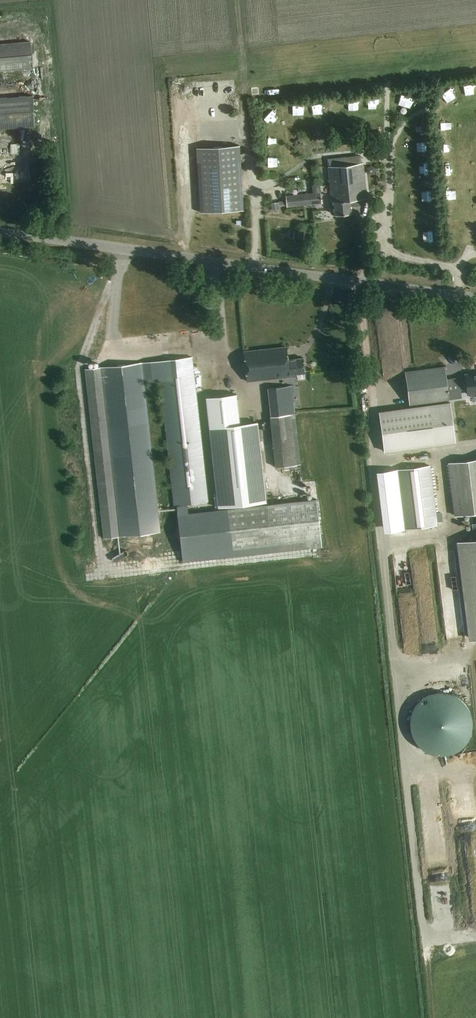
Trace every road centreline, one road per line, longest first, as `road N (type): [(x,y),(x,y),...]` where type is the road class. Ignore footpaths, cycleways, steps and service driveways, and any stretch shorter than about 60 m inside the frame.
road 1 (unclassified): [(0,231),(475,297)]
road 2 (track): [(237,0),(256,266)]

